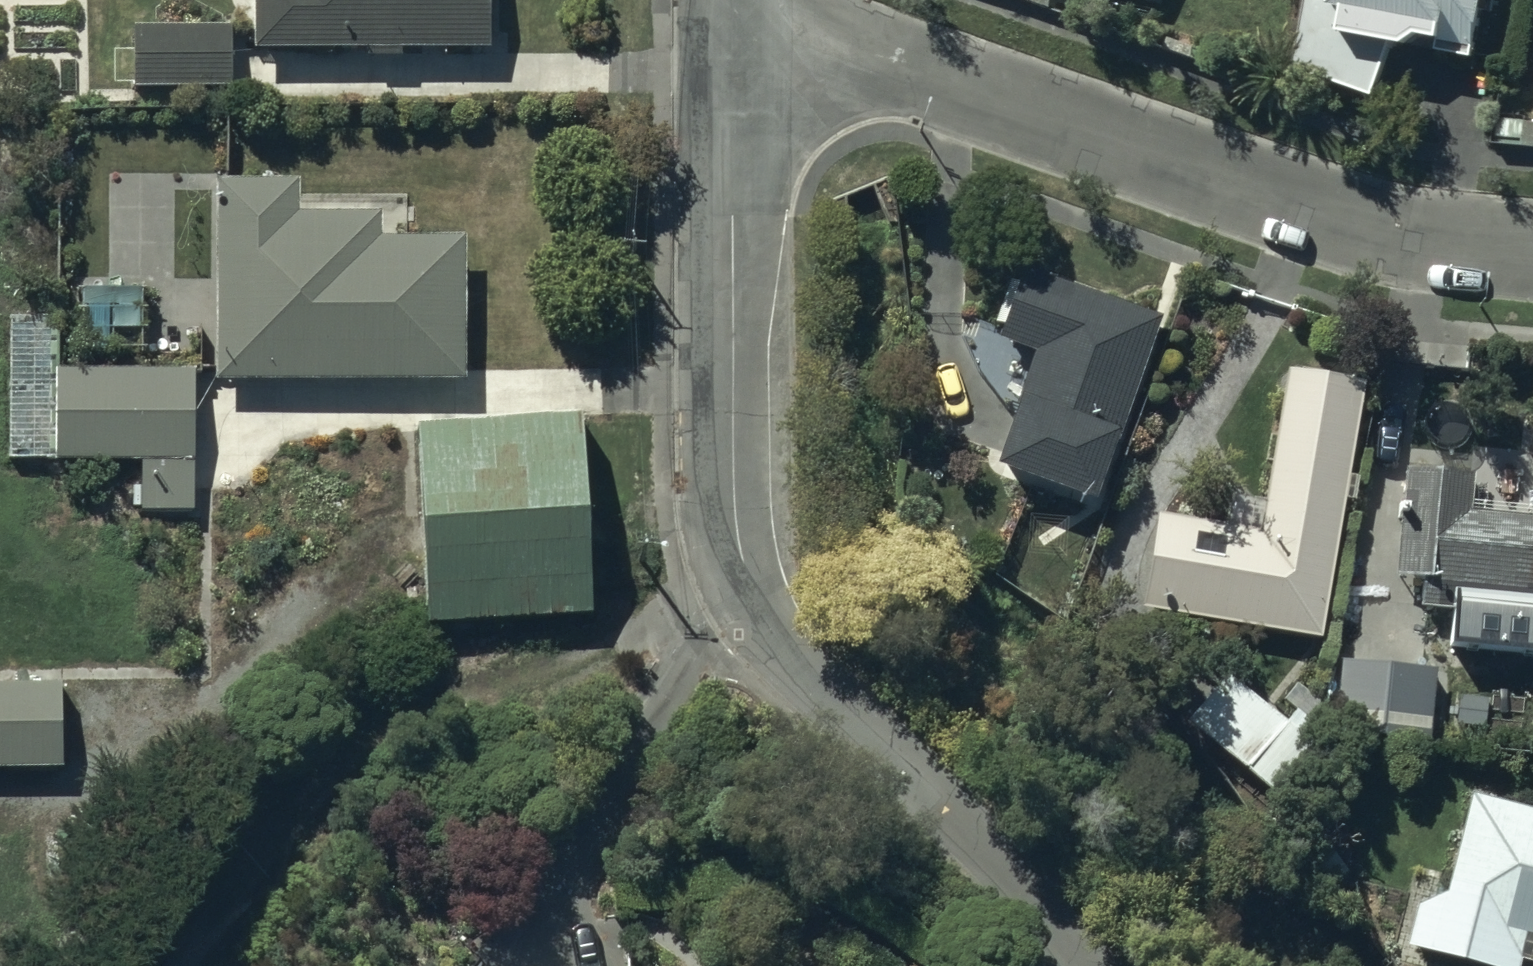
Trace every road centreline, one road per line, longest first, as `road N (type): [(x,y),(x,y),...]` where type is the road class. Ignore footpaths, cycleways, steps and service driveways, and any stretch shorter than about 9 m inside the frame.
road 1 (residential): [(729,3),(1303,208),(1532,247)]
road 2 (residential): [(1072,965),(994,864),(798,677),(760,630),(735,580),(722,472)]
road 3 (track): [(747,606),(353,772),(239,774),(198,732)]
road 4 (track): [(388,547),(343,570),(198,732),(126,773),(0,808)]
road 5 (residential): [(729,3),(722,472)]
road 6 (track): [(353,772),(199,965)]

